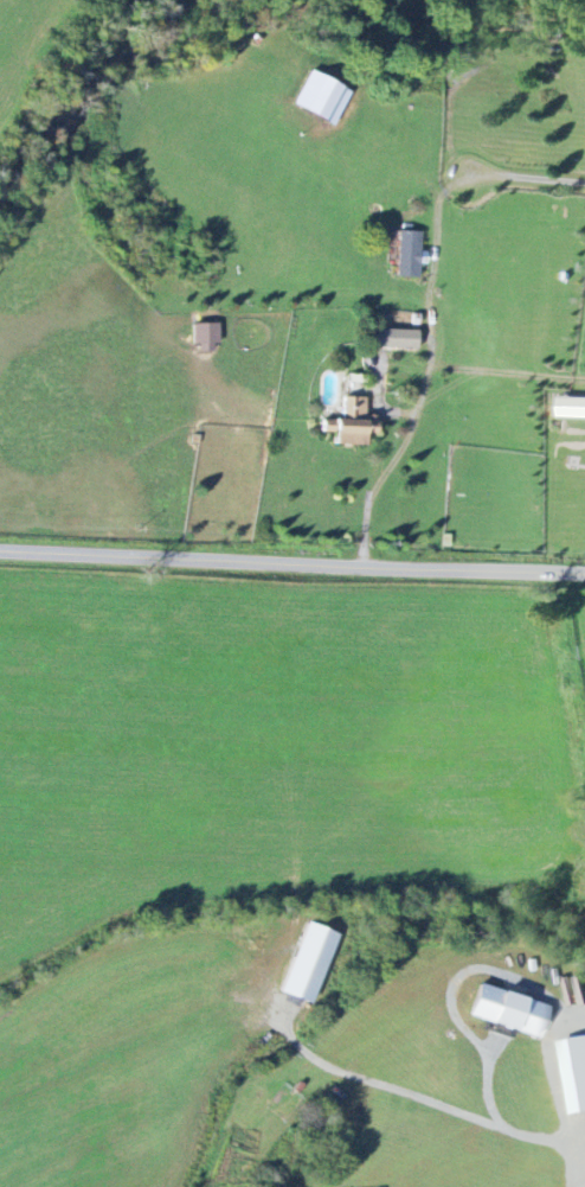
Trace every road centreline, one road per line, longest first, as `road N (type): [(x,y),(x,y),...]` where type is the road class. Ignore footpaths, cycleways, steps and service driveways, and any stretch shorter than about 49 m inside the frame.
road 1 (secondary): [(0,549),(584,572)]
road 2 (residential): [(465,171),(584,181)]

